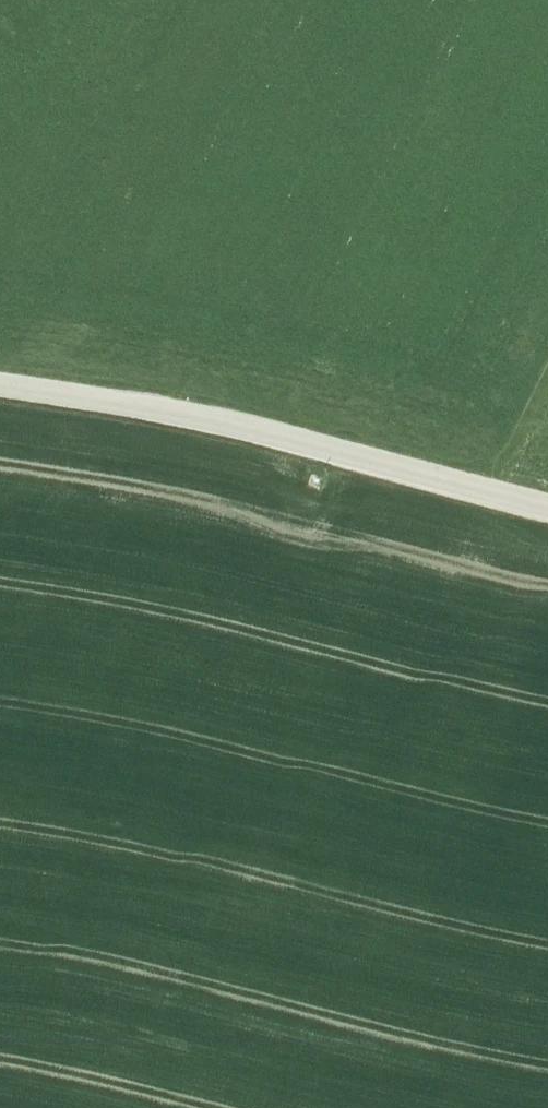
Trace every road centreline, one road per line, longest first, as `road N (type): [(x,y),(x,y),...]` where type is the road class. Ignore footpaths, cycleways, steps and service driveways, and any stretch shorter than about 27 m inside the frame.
road 1 (unclassified): [(547,471),(216,385),(0,348)]

